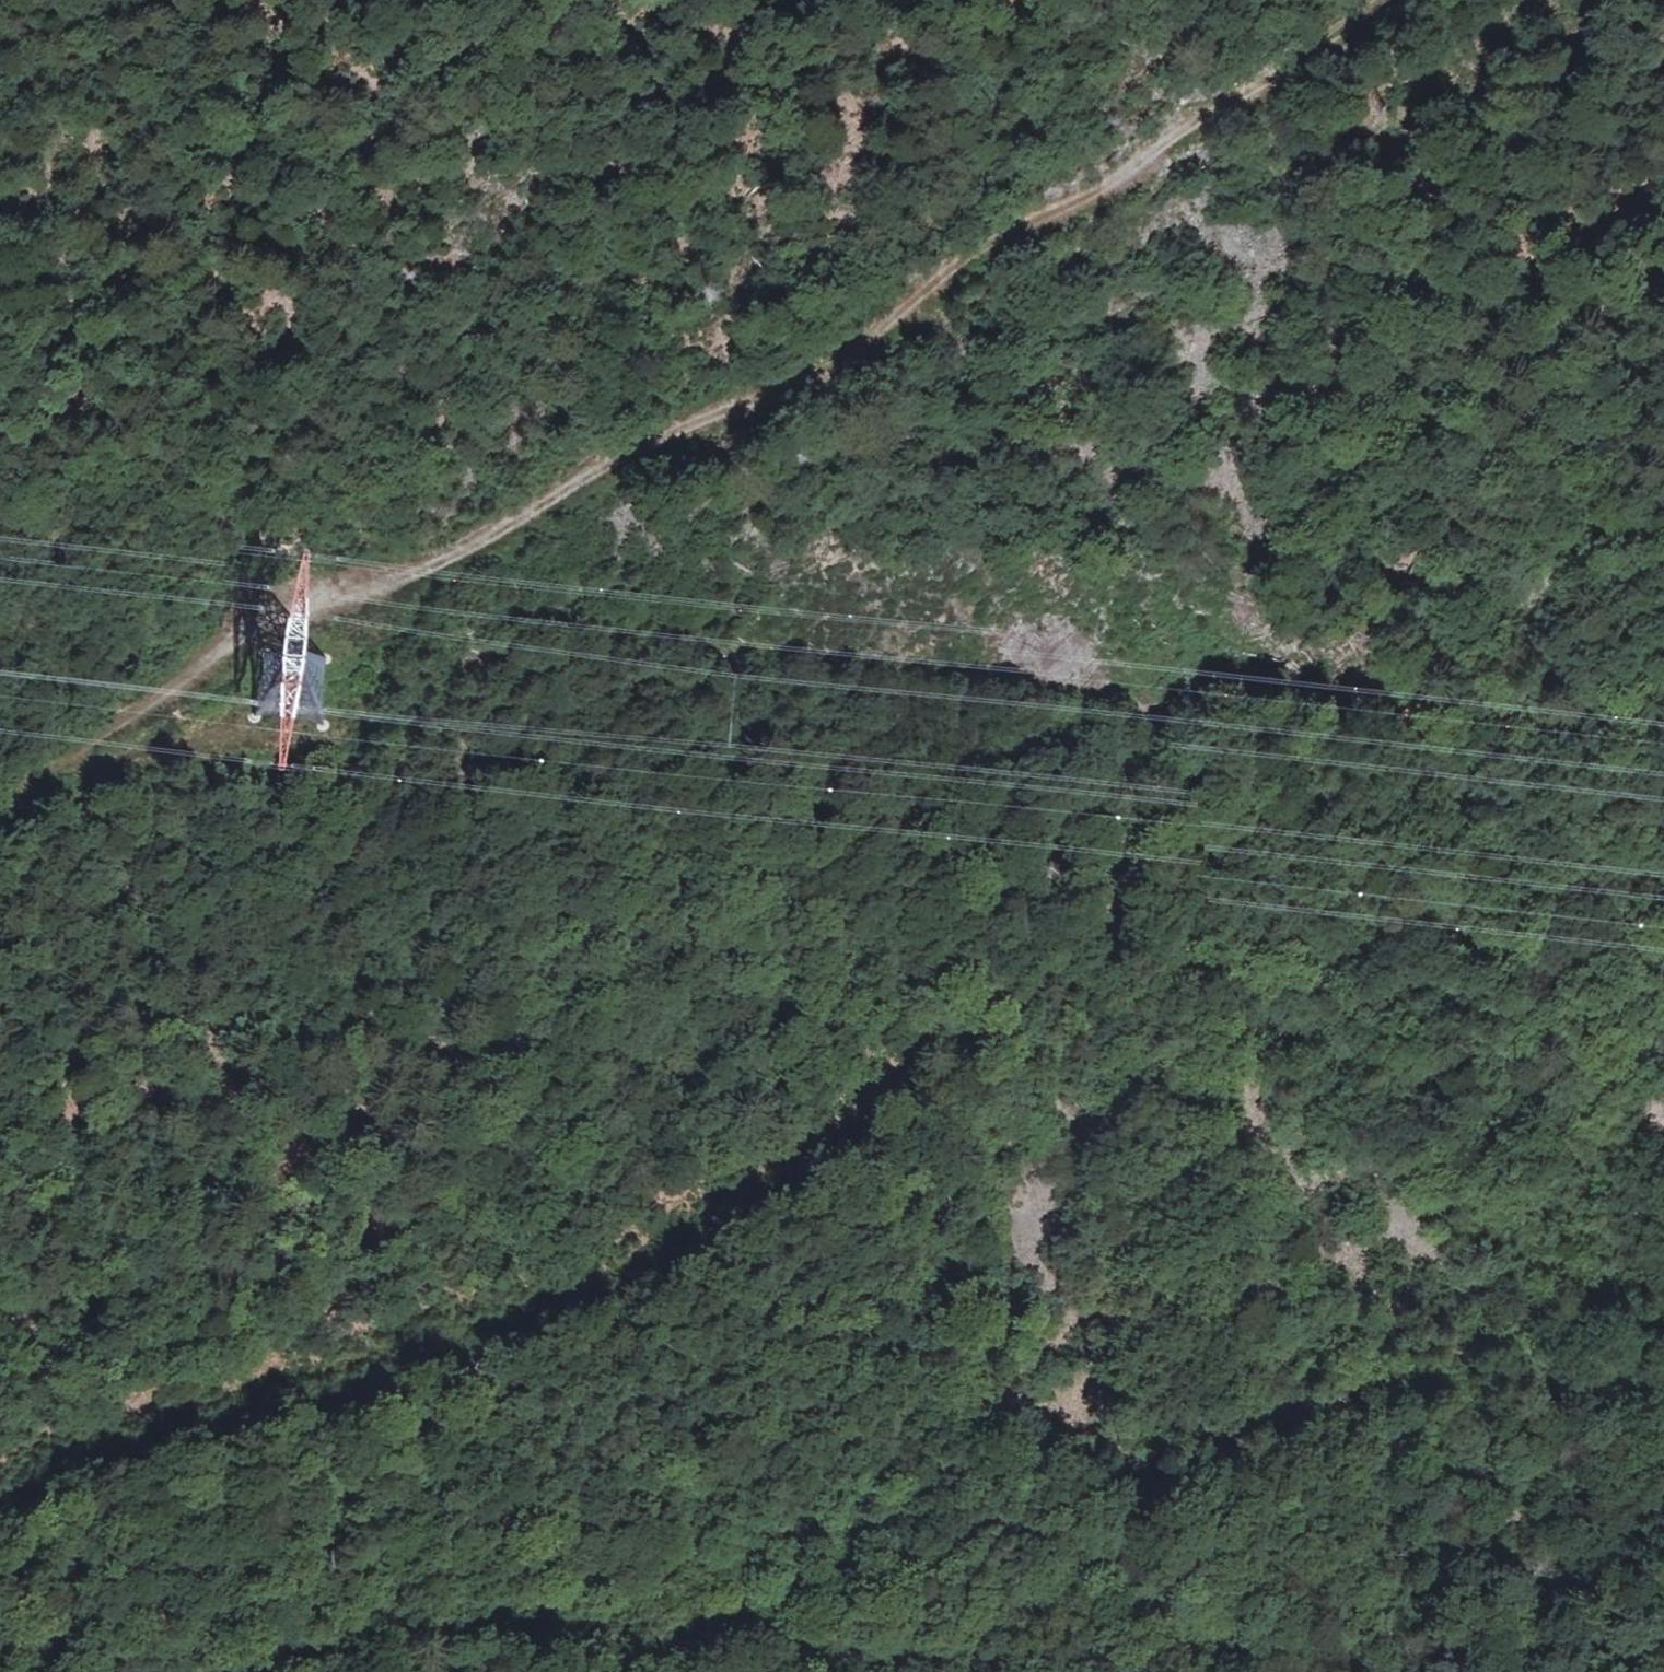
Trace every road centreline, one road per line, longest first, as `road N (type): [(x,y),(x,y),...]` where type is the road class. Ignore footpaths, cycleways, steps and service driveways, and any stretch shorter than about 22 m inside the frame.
road 1 (track): [(0,822),(271,610),(432,569),(667,431),(839,363),(974,250),(1113,183),(1198,120),(1279,78),(1380,0)]
road 2 (track): [(270,1671),(363,1616),(527,1596),(848,1649),(1009,1617),(1172,1476),(1343,1414),(1539,1374),(1663,1381)]

